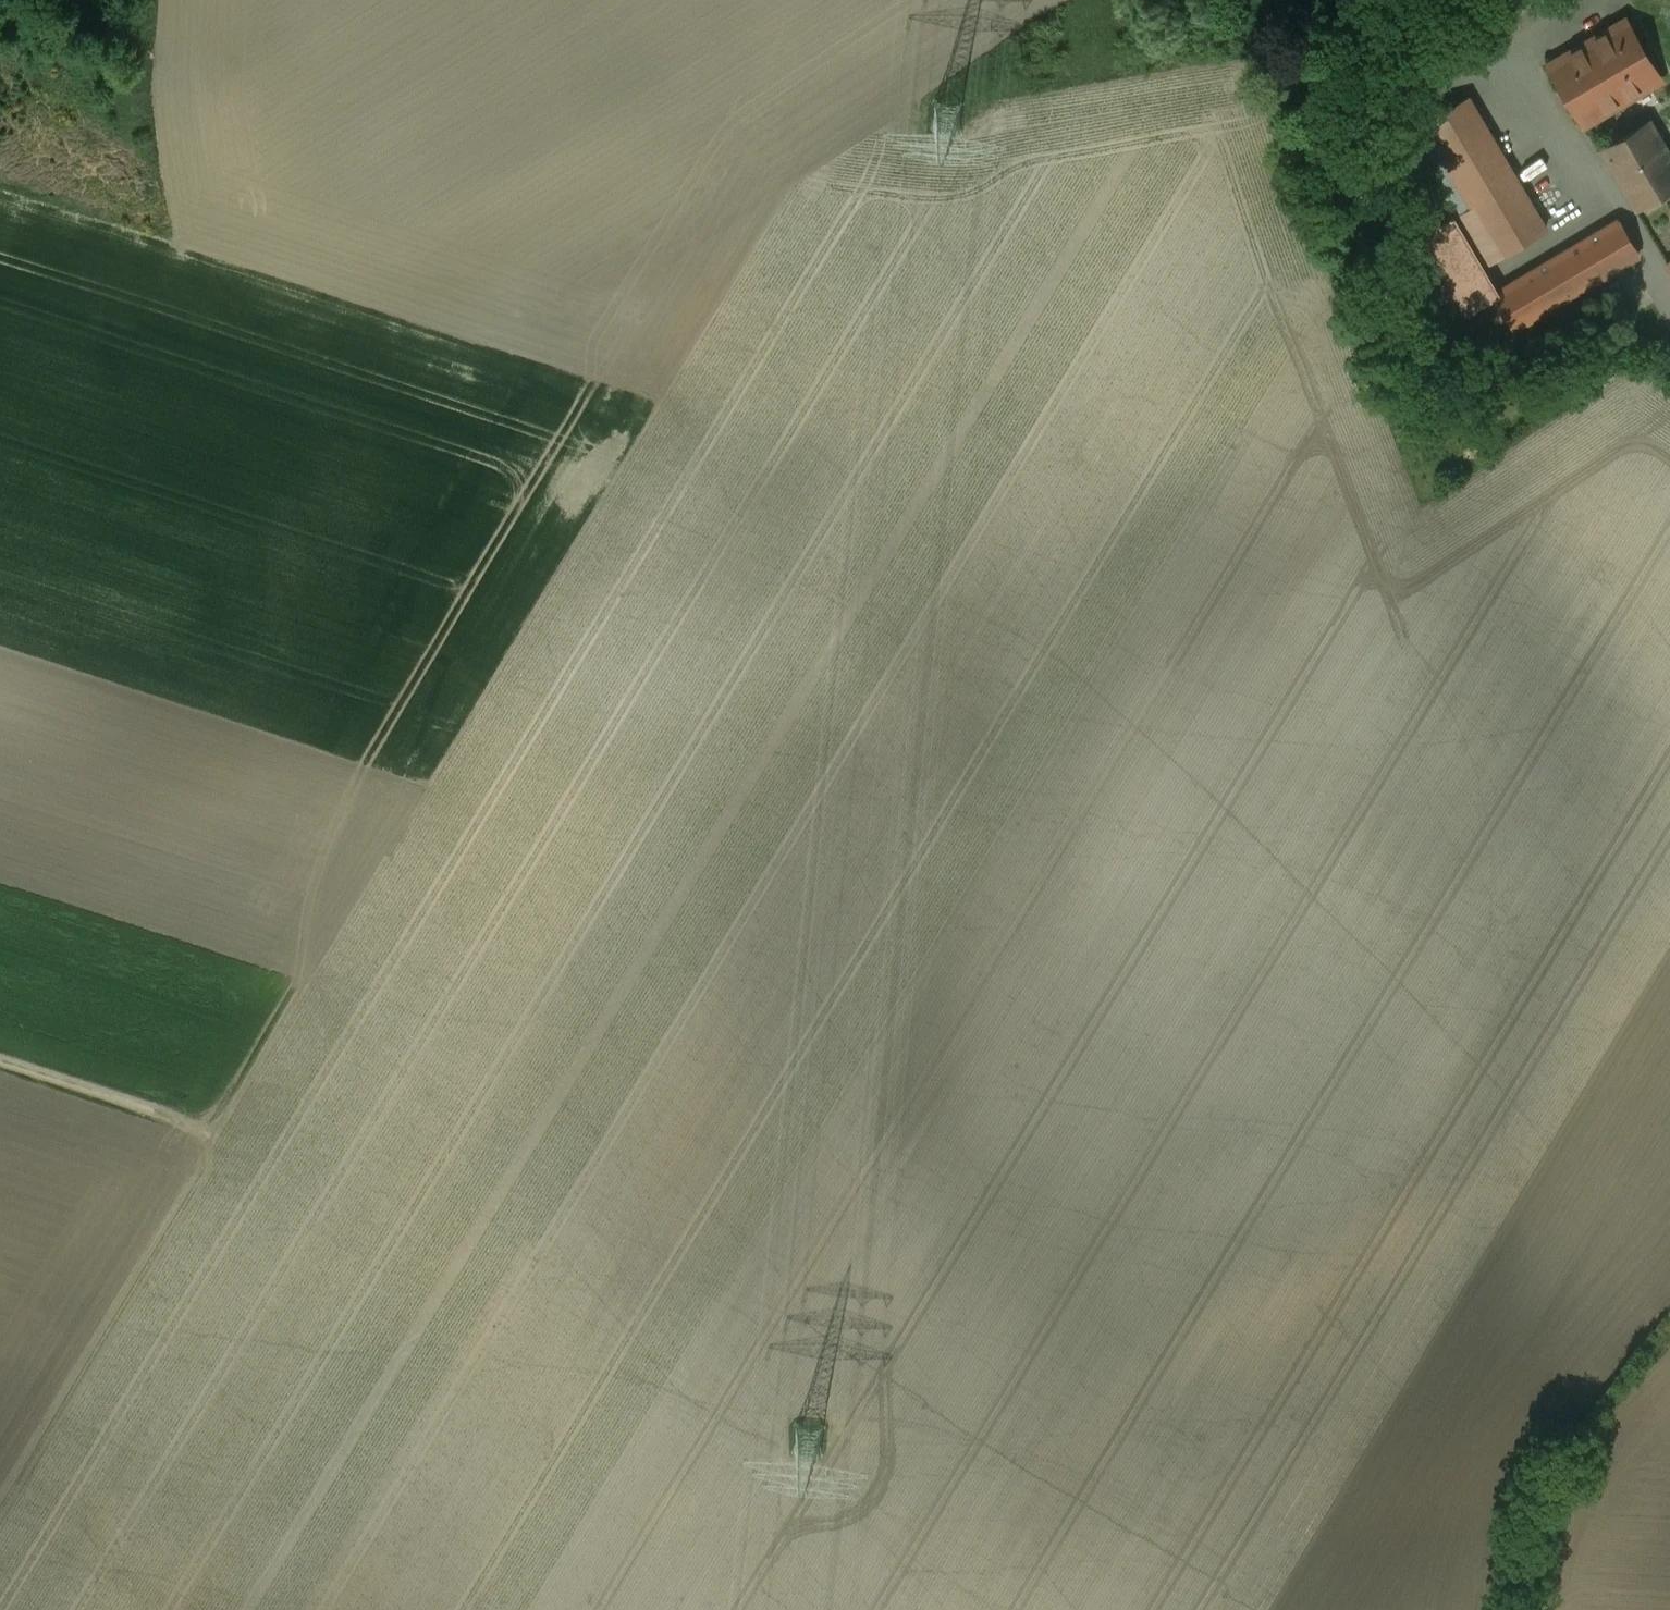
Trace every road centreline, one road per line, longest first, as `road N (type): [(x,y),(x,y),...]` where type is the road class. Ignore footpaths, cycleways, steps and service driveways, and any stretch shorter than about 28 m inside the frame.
road 1 (track): [(0,1060),(179,1123)]

